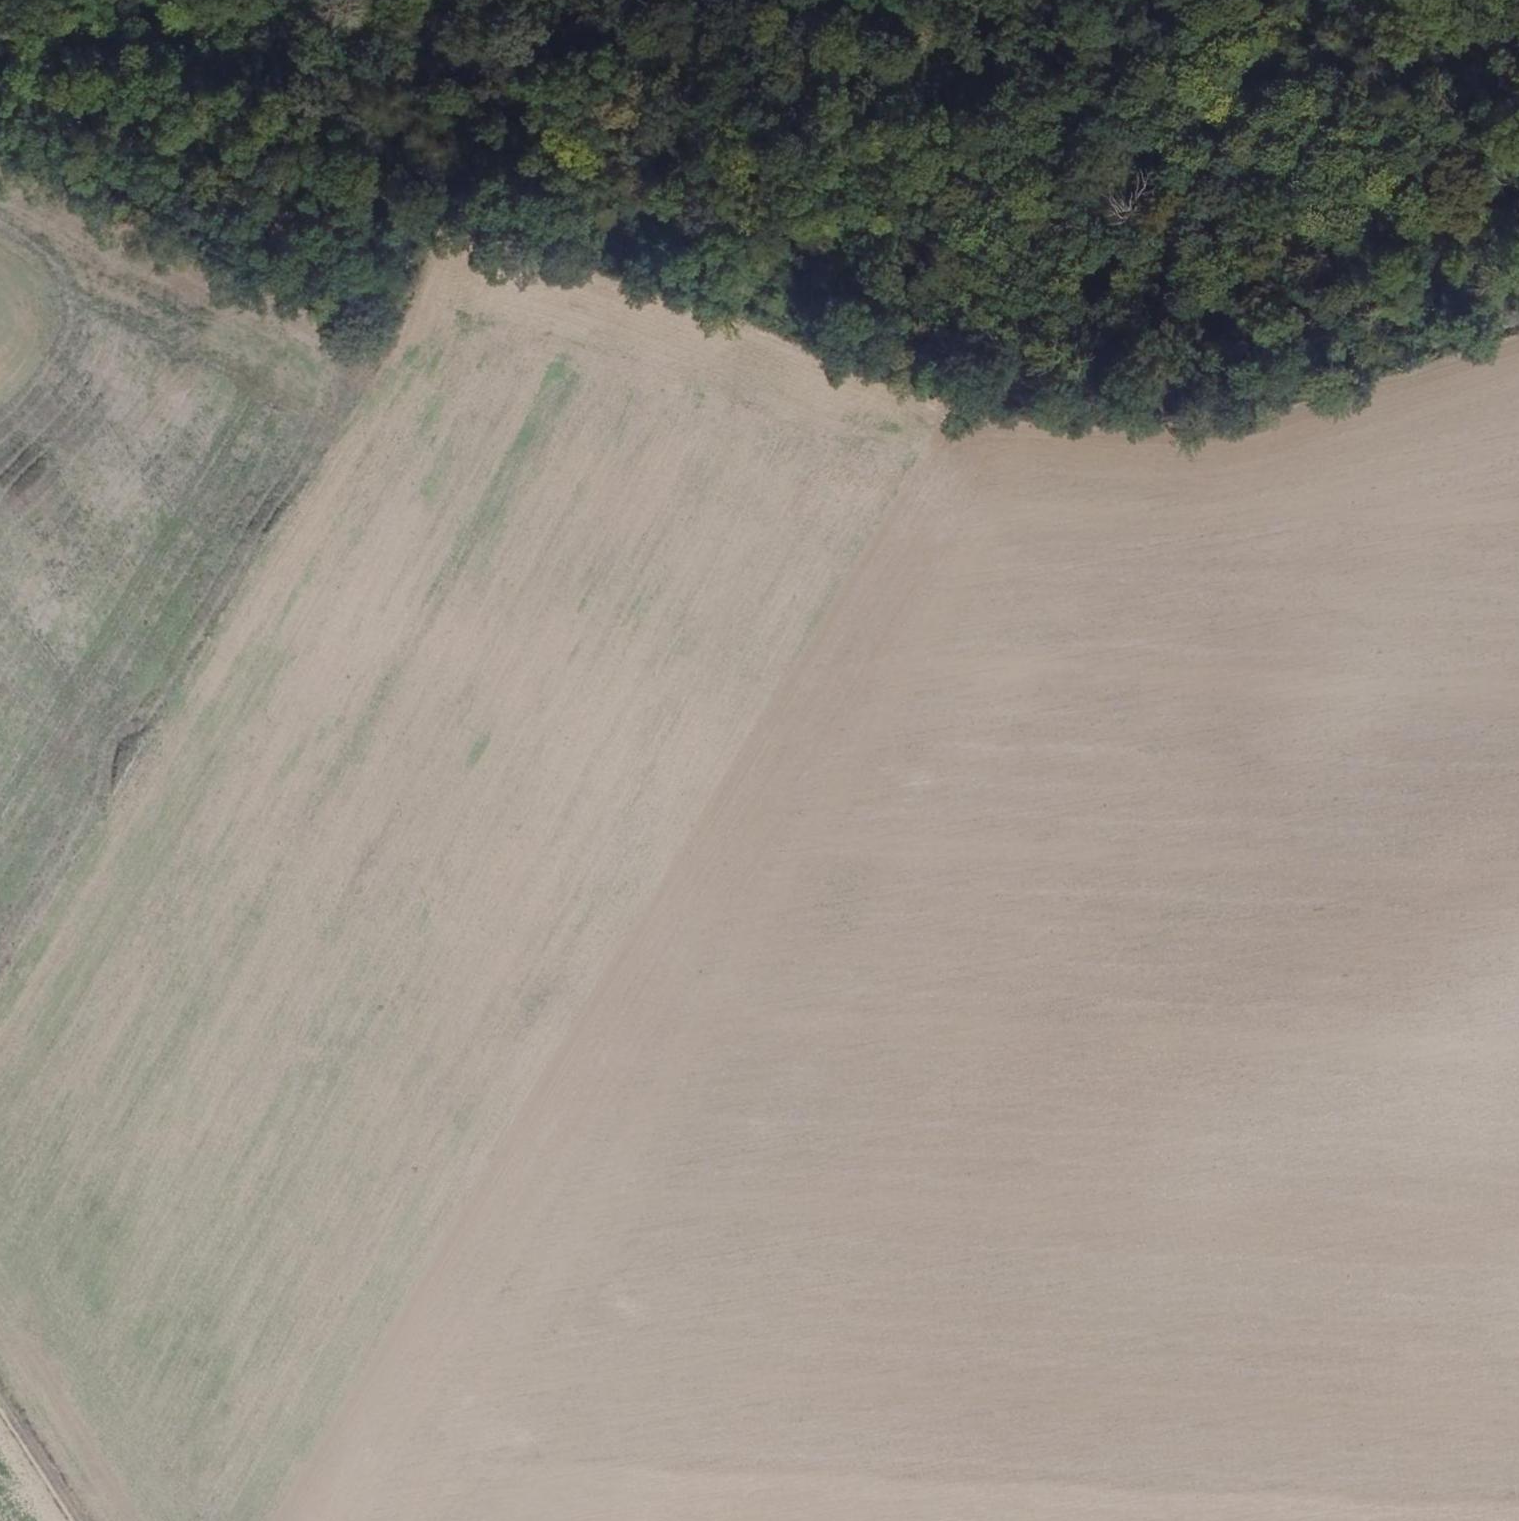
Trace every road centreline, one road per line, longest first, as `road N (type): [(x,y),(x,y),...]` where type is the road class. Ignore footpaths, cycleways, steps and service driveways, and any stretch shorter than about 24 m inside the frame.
road 1 (track): [(84,1520),(0,1392)]

